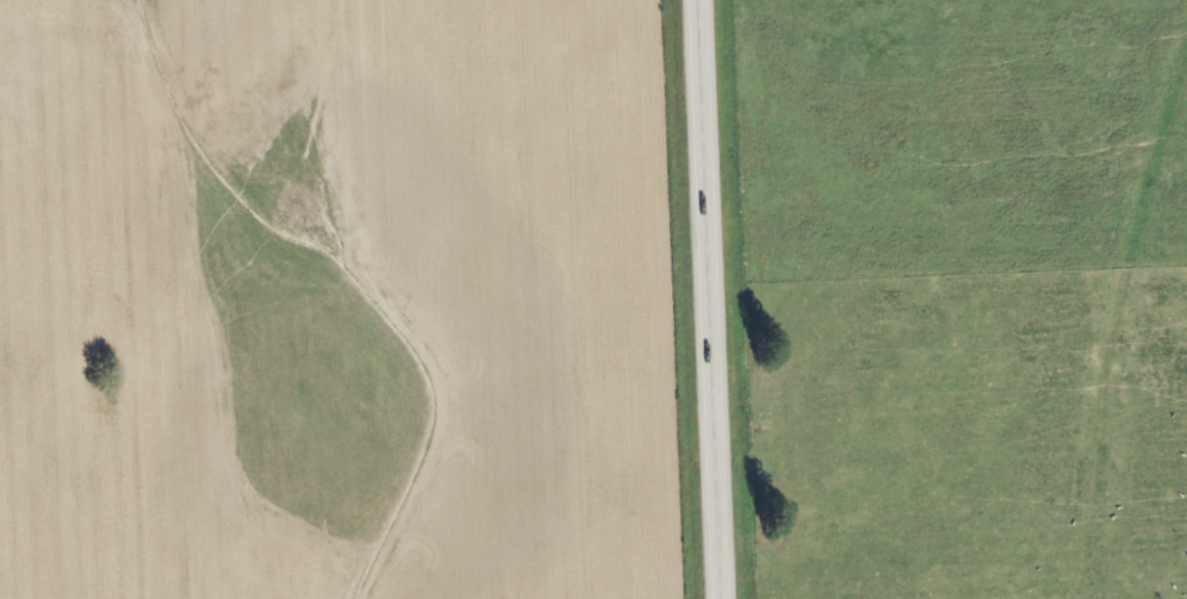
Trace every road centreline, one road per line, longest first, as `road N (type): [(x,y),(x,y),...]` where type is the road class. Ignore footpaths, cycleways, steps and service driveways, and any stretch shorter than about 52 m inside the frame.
road 1 (primary): [(718,598),(696,0)]

